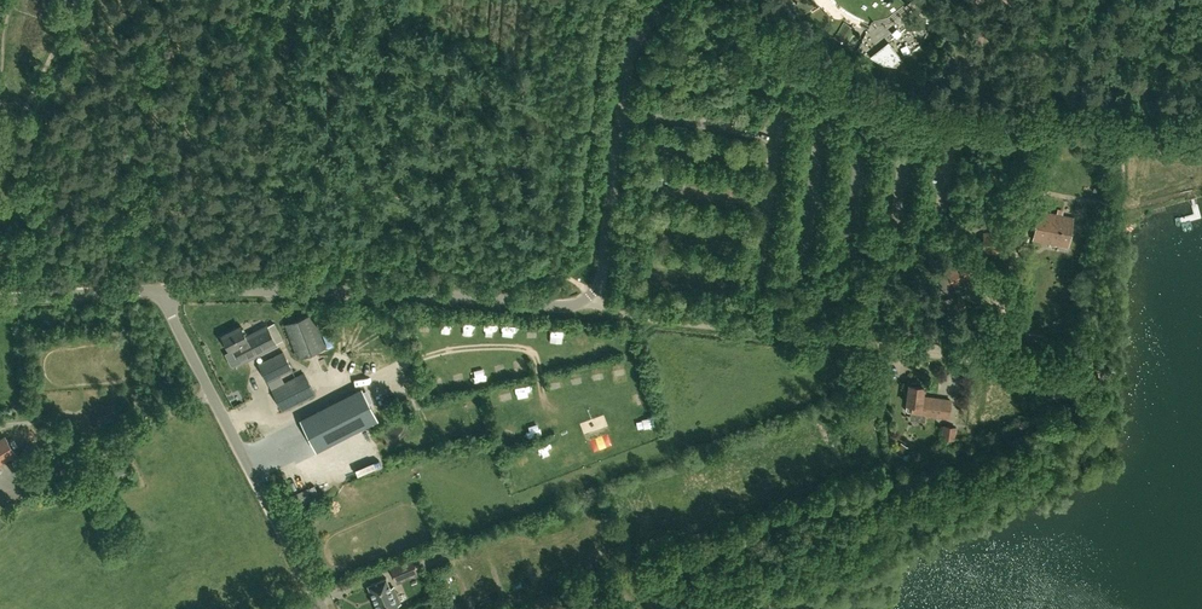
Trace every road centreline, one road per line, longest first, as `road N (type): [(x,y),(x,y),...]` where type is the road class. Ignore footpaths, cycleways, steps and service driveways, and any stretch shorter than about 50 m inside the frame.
road 1 (unclassified): [(163,291),(419,294),(560,307),(591,295)]
road 2 (residential): [(591,295),(615,315),(797,329),(983,359)]
road 3 (unclassified): [(323,608),(163,291)]
road 4 (unclassified): [(591,295),(603,271),(628,64),(663,0)]
road 5 (track): [(400,367),(458,347),(520,347),(536,353),(543,397)]
road 6 (unclassified): [(0,300),(163,291)]

